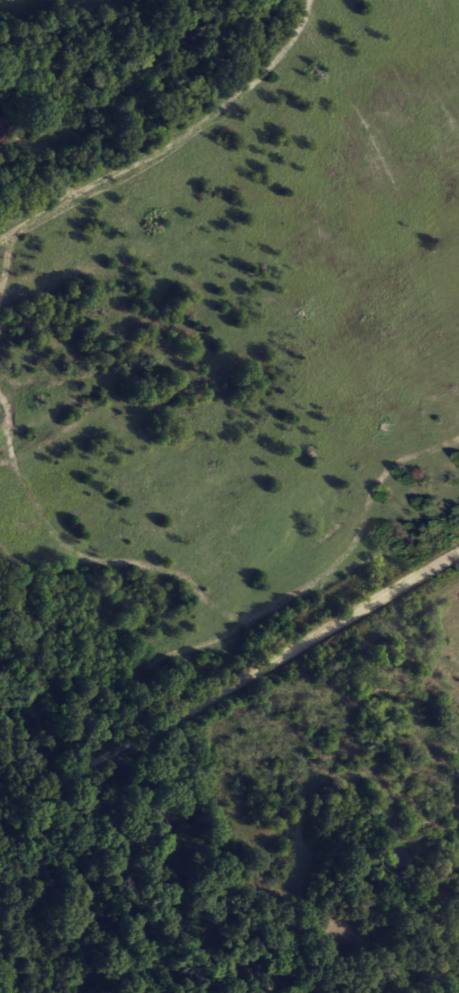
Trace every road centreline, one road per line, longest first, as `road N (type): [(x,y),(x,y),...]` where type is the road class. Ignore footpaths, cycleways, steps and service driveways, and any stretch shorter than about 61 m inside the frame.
road 1 (residential): [(0,813),(458,551)]

